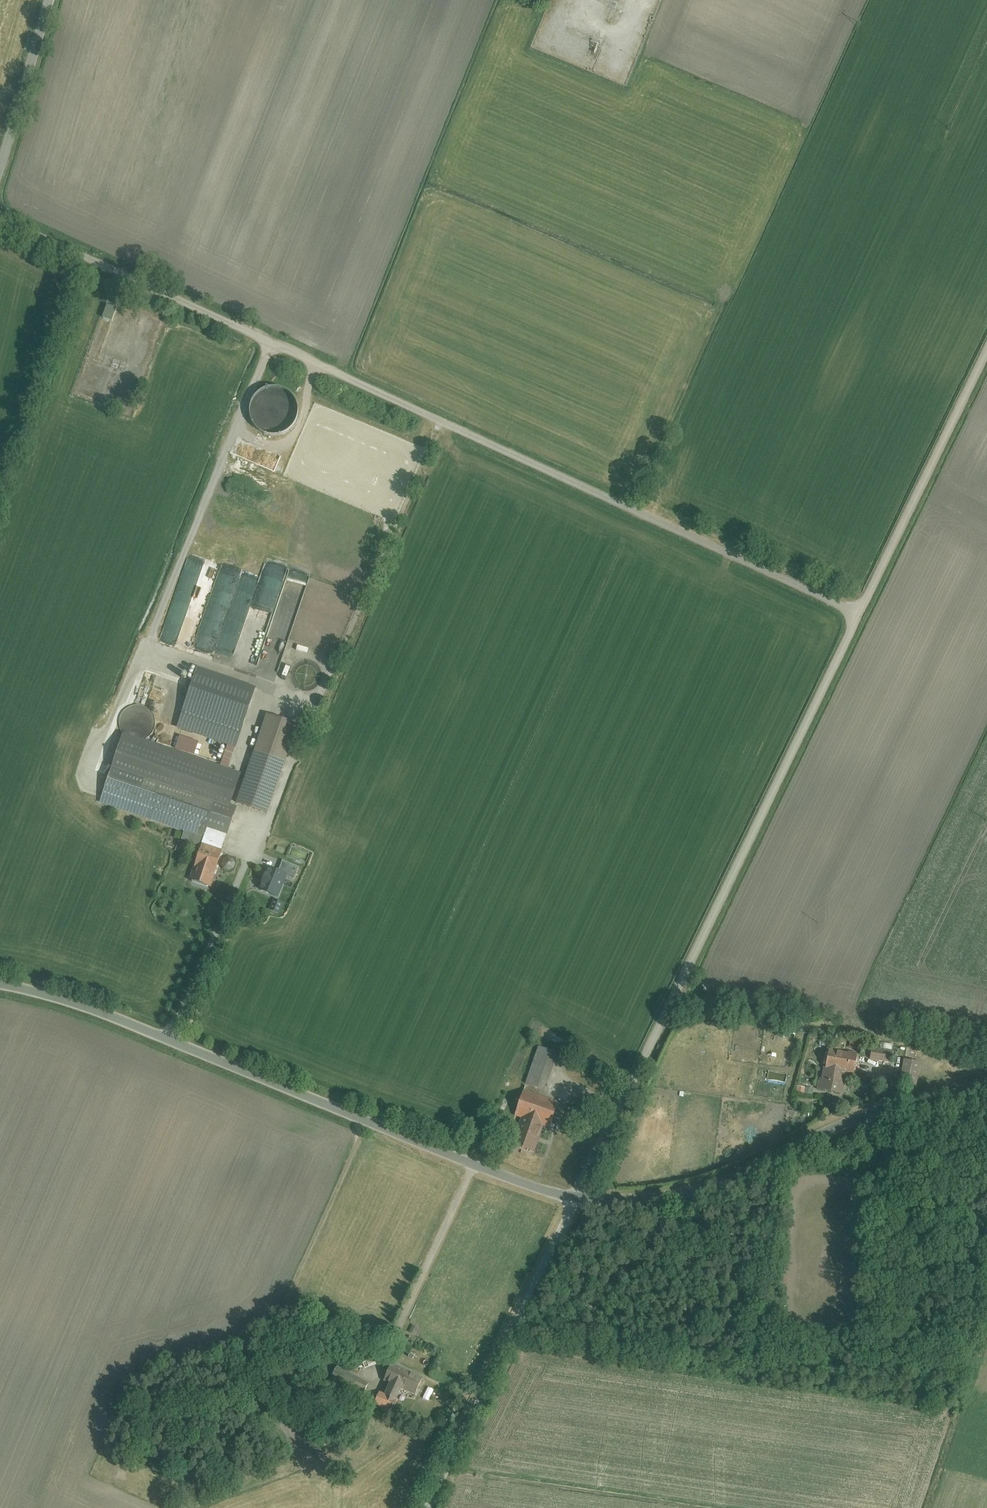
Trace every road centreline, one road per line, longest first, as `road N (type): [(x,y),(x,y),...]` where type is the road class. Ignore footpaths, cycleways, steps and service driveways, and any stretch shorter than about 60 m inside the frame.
road 1 (unclassified): [(0,212),(860,618)]
road 2 (unclassified): [(860,618),(579,1202)]
road 3 (unclassified): [(0,986),(173,1039),(579,1202)]
road 4 (track): [(95,773),(139,646),(274,341)]
road 5 (unclassified): [(579,1202),(672,1197),(875,1113),(986,1086)]
road 6 (unclassified): [(579,1202),(429,1507)]
road 7 (track): [(986,1056),(673,1001)]
road 8 (unclassified): [(986,355),(860,618)]
road 9 (unclassified): [(53,0),(0,188)]

